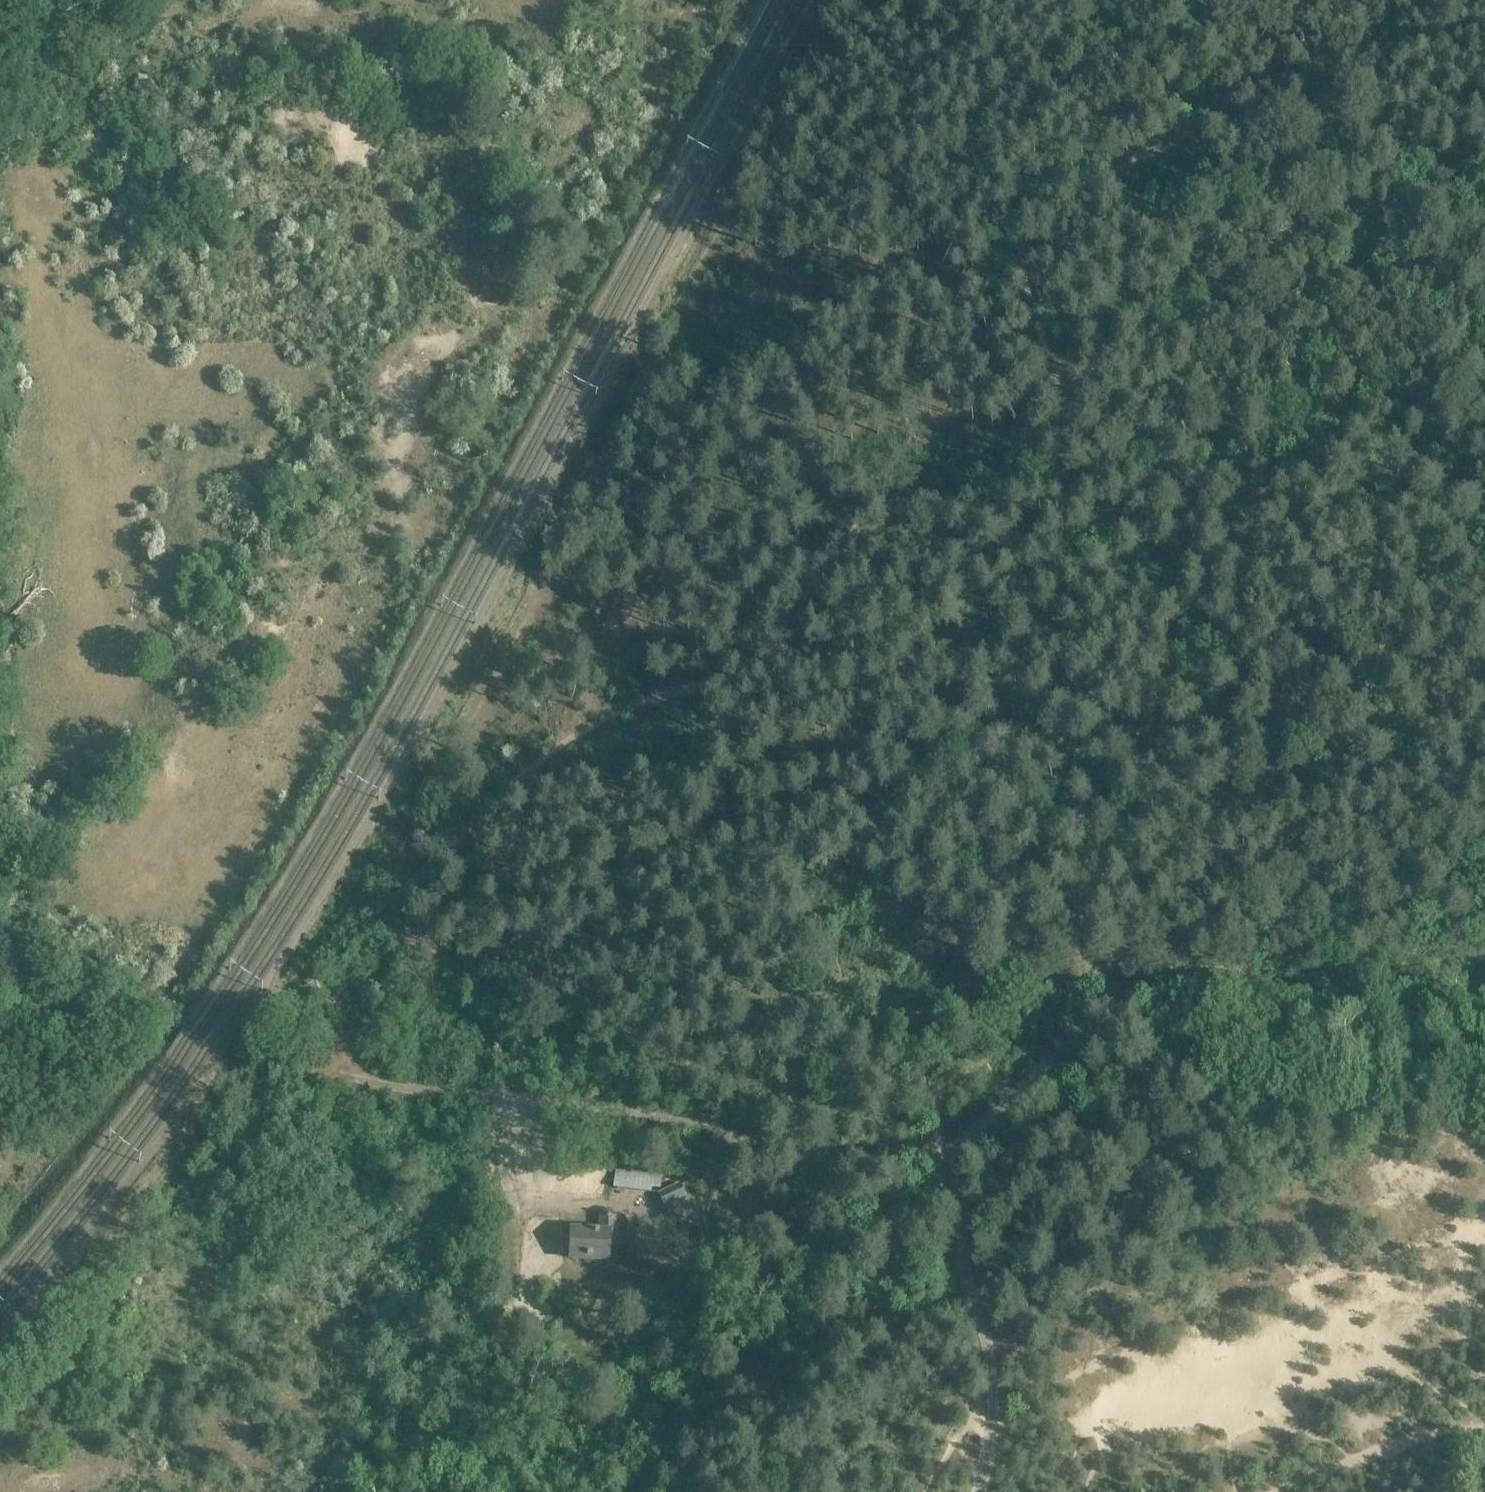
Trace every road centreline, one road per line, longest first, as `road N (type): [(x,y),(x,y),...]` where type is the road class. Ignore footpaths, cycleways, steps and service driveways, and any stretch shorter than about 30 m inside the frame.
road 1 (track): [(495,1097),(781,1148),(950,1161)]
road 2 (track): [(495,1097),(511,1183),(534,1209),(638,1212)]
road 3 (track): [(274,1061),(495,1097)]

